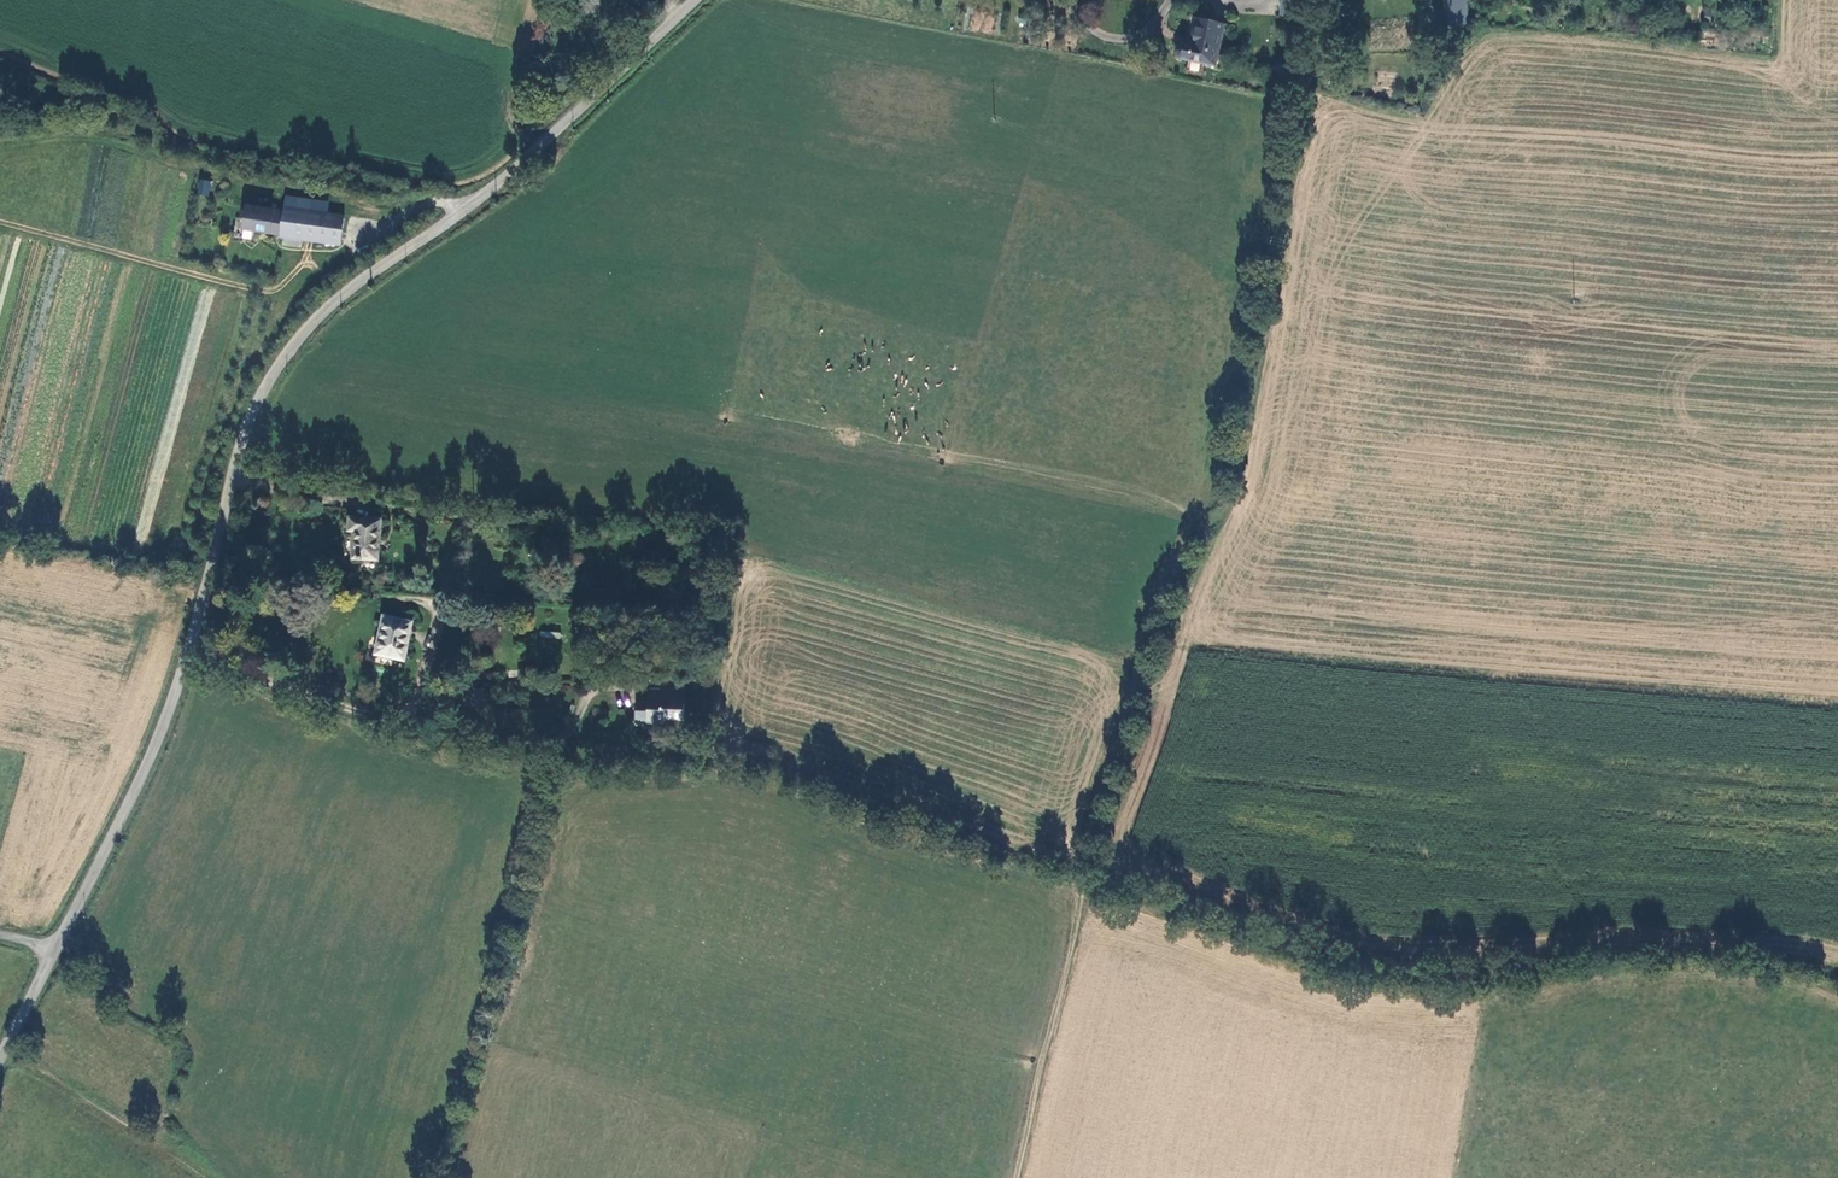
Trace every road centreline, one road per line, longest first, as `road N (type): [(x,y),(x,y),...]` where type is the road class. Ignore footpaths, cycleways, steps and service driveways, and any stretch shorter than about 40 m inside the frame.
road 1 (unclassified): [(54,949),(148,773),(199,624),(242,436),(286,349),(337,297),(489,192),(691,0)]
road 2 (unclassified): [(0,1063),(54,949)]

